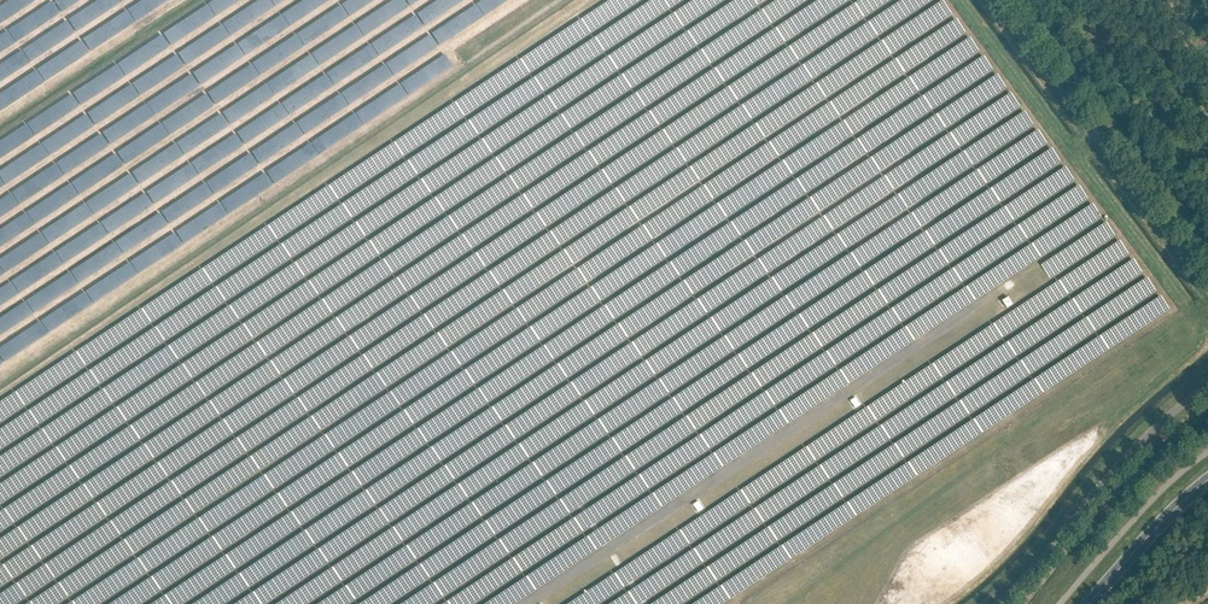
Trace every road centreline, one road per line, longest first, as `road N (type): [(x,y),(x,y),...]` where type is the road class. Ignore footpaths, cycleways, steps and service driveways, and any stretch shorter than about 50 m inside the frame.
road 1 (unclassified): [(1207,285),(995,0)]
road 2 (unclassified): [(997,603),(1123,462),(1207,384)]
road 3 (tertiary): [(1088,603),(1207,479)]

